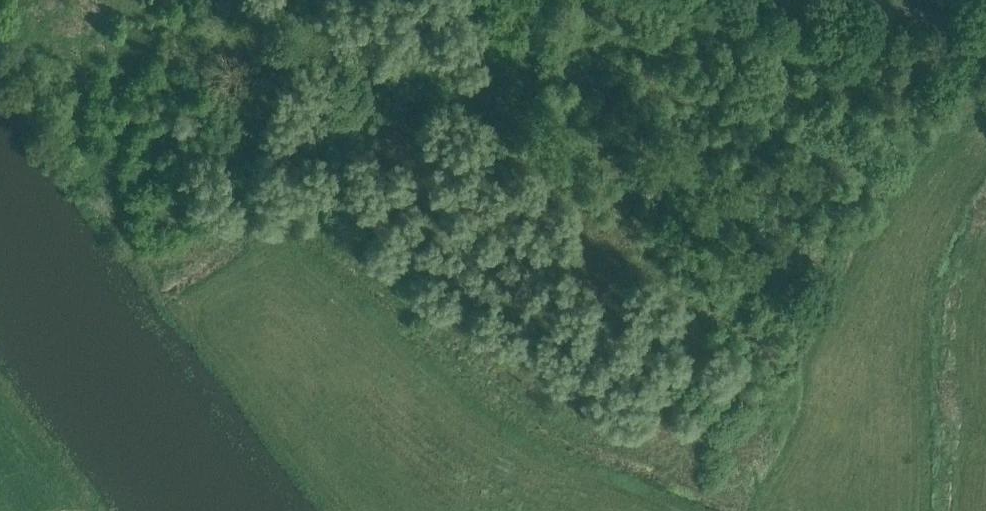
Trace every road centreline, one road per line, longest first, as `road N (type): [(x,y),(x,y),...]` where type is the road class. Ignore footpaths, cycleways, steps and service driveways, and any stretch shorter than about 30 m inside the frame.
road 1 (unclassified): [(985,36),(865,0)]

